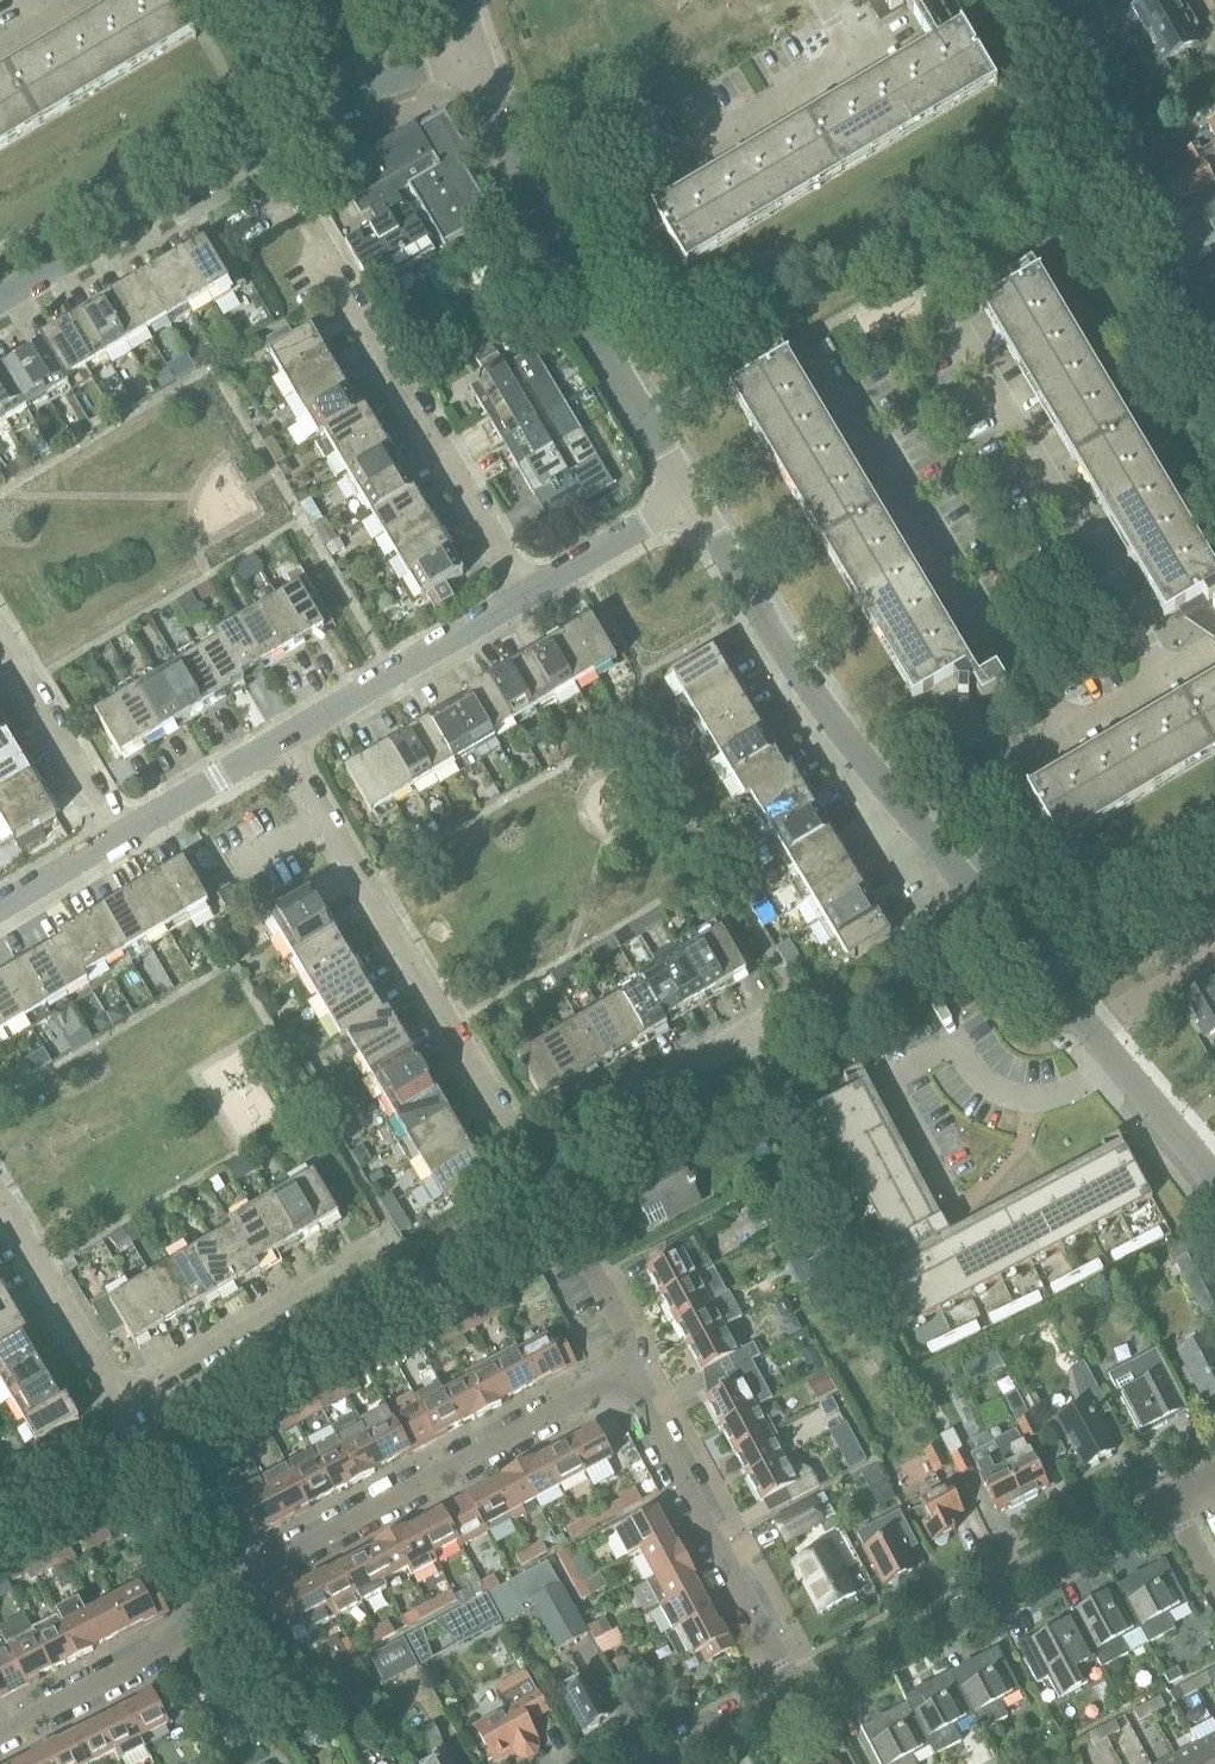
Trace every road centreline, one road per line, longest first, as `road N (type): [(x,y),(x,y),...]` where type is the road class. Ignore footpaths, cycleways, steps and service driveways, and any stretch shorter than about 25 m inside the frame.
road 1 (residential): [(774,1022),(526,1162),(281,740)]
road 2 (residential): [(0,1736),(166,1650),(209,1596),(622,1374)]
road 3 (residential): [(396,1241),(115,1399),(0,1201)]
road 4 (residential): [(689,496),(536,215),(479,53)]
road 5 (residential): [(1070,733),(1016,636),(980,631),(808,340)]
road 6 (residential): [(798,1691),(1166,1499)]
road 7 (residential): [(0,299),(354,87)]
road 8 (residential): [(1161,681),(954,329)]
road 9 (unclassified): [(526,595),(320,244)]
road 10 (residential): [(905,826),(761,619),(689,496)]
road 11 (residential): [(798,1691),(622,1374)]
road 12 (unclassified): [(644,172),(851,56),(818,0)]
road 13 (residential): [(281,740),(526,595)]
road 14 (residential): [(1085,1029),(975,915),(905,826)]
road 15 (residential): [(116,843),(0,649)]
road 16 (residential): [(1214,1185),(1085,1029)]
road 17 (residential): [(116,843),(281,740)]
road 18 (residential): [(526,595),(689,496)]
road 19 (residential): [(905,826),(1070,733)]
road 20 (residential): [(663,1763),(798,1691)]
road 21 (residential): [(1085,1029),(1214,955)]
road 22 (residential): [(0,911),(116,843)]
road 23 (residential): [(354,87),(479,53)]

